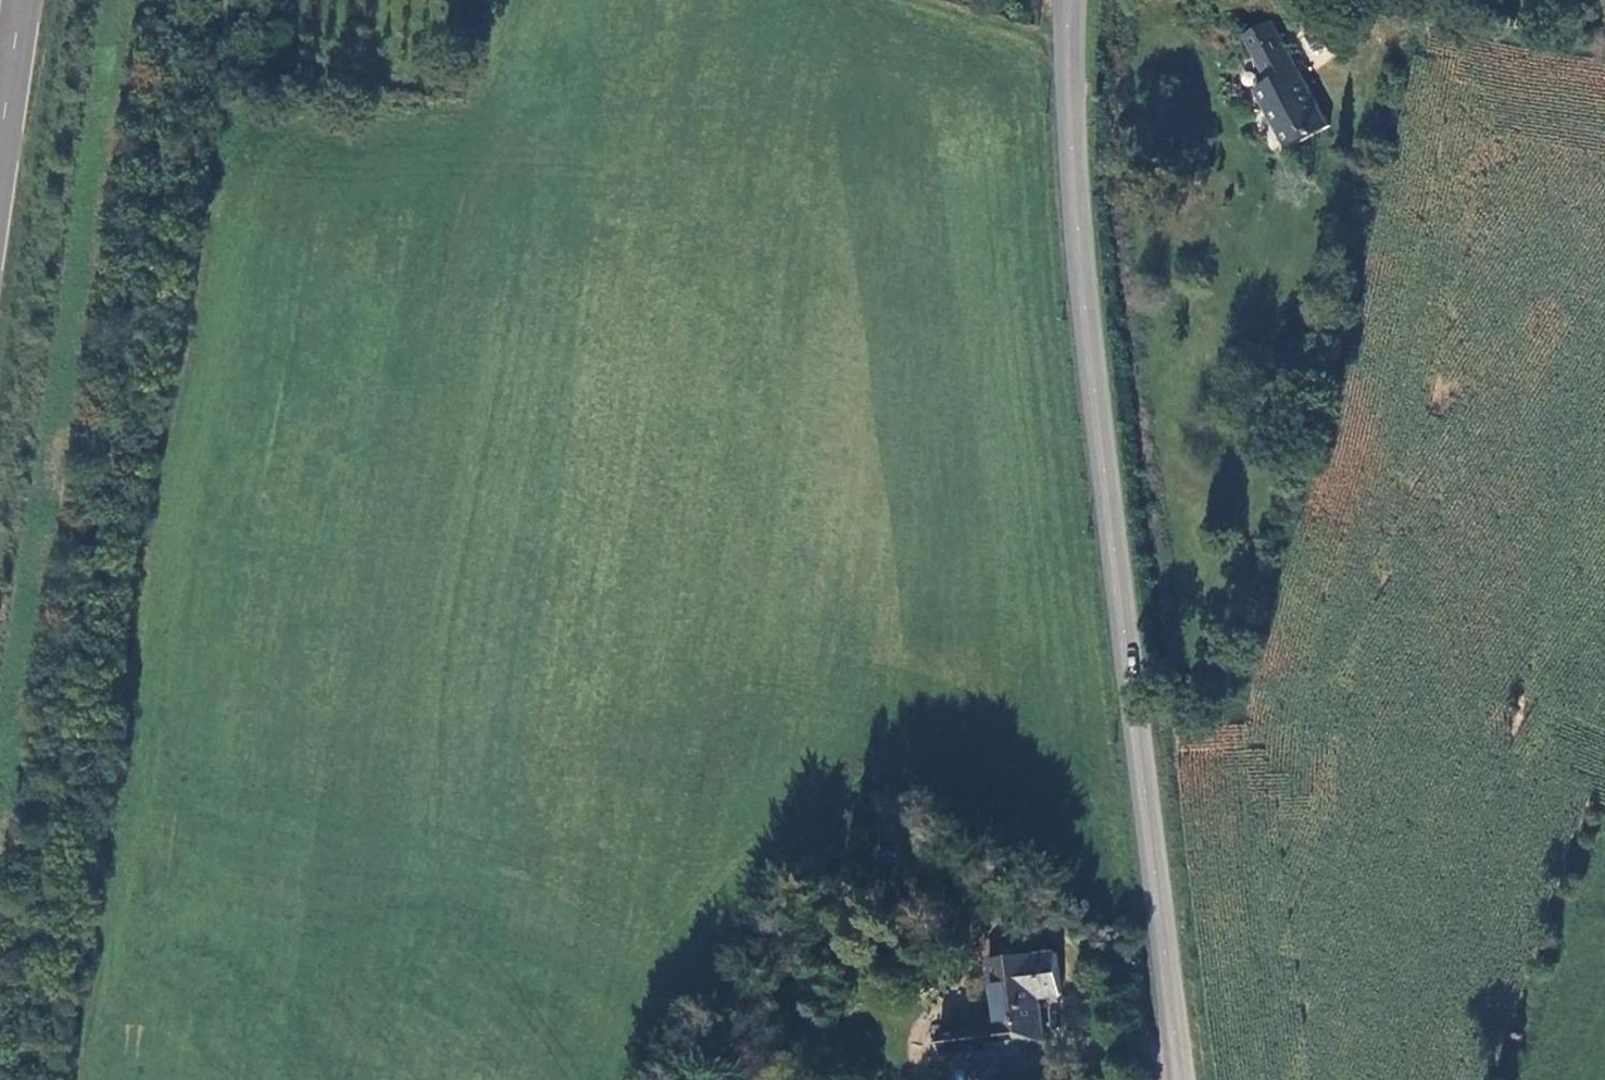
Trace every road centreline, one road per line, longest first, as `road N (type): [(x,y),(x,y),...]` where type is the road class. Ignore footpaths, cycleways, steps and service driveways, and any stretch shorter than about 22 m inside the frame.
road 1 (tertiary): [(1072,0),(1074,193),(1085,309),(1181,1079)]

